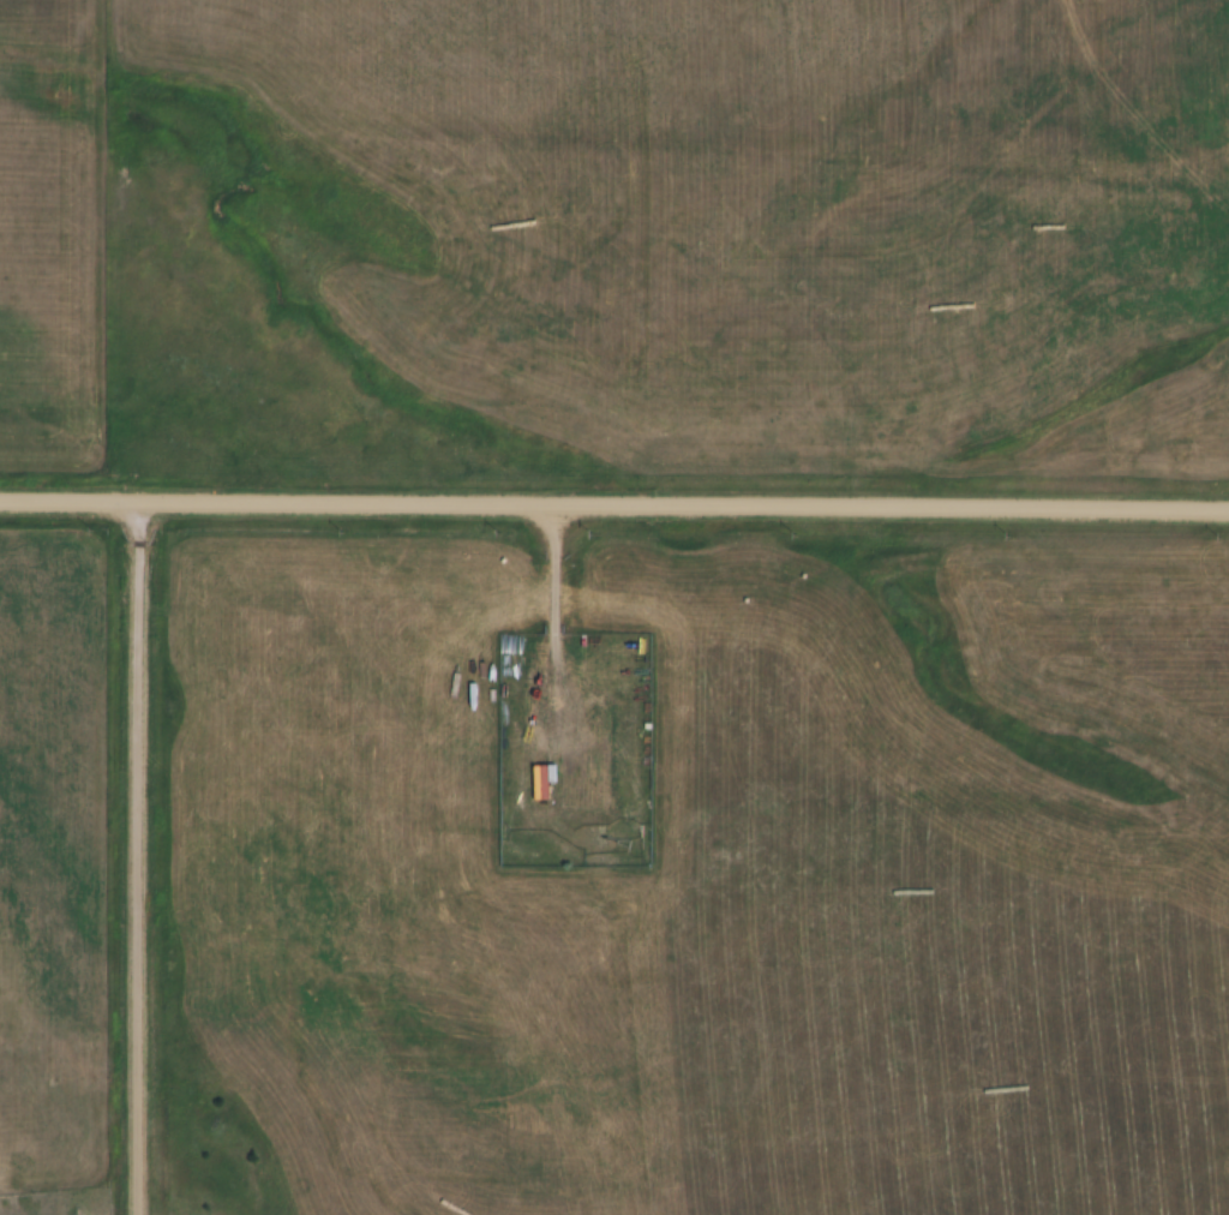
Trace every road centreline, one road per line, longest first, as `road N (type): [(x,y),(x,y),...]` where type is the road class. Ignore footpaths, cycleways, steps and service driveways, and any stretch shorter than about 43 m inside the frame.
road 1 (residential): [(1228,506),(0,500)]

